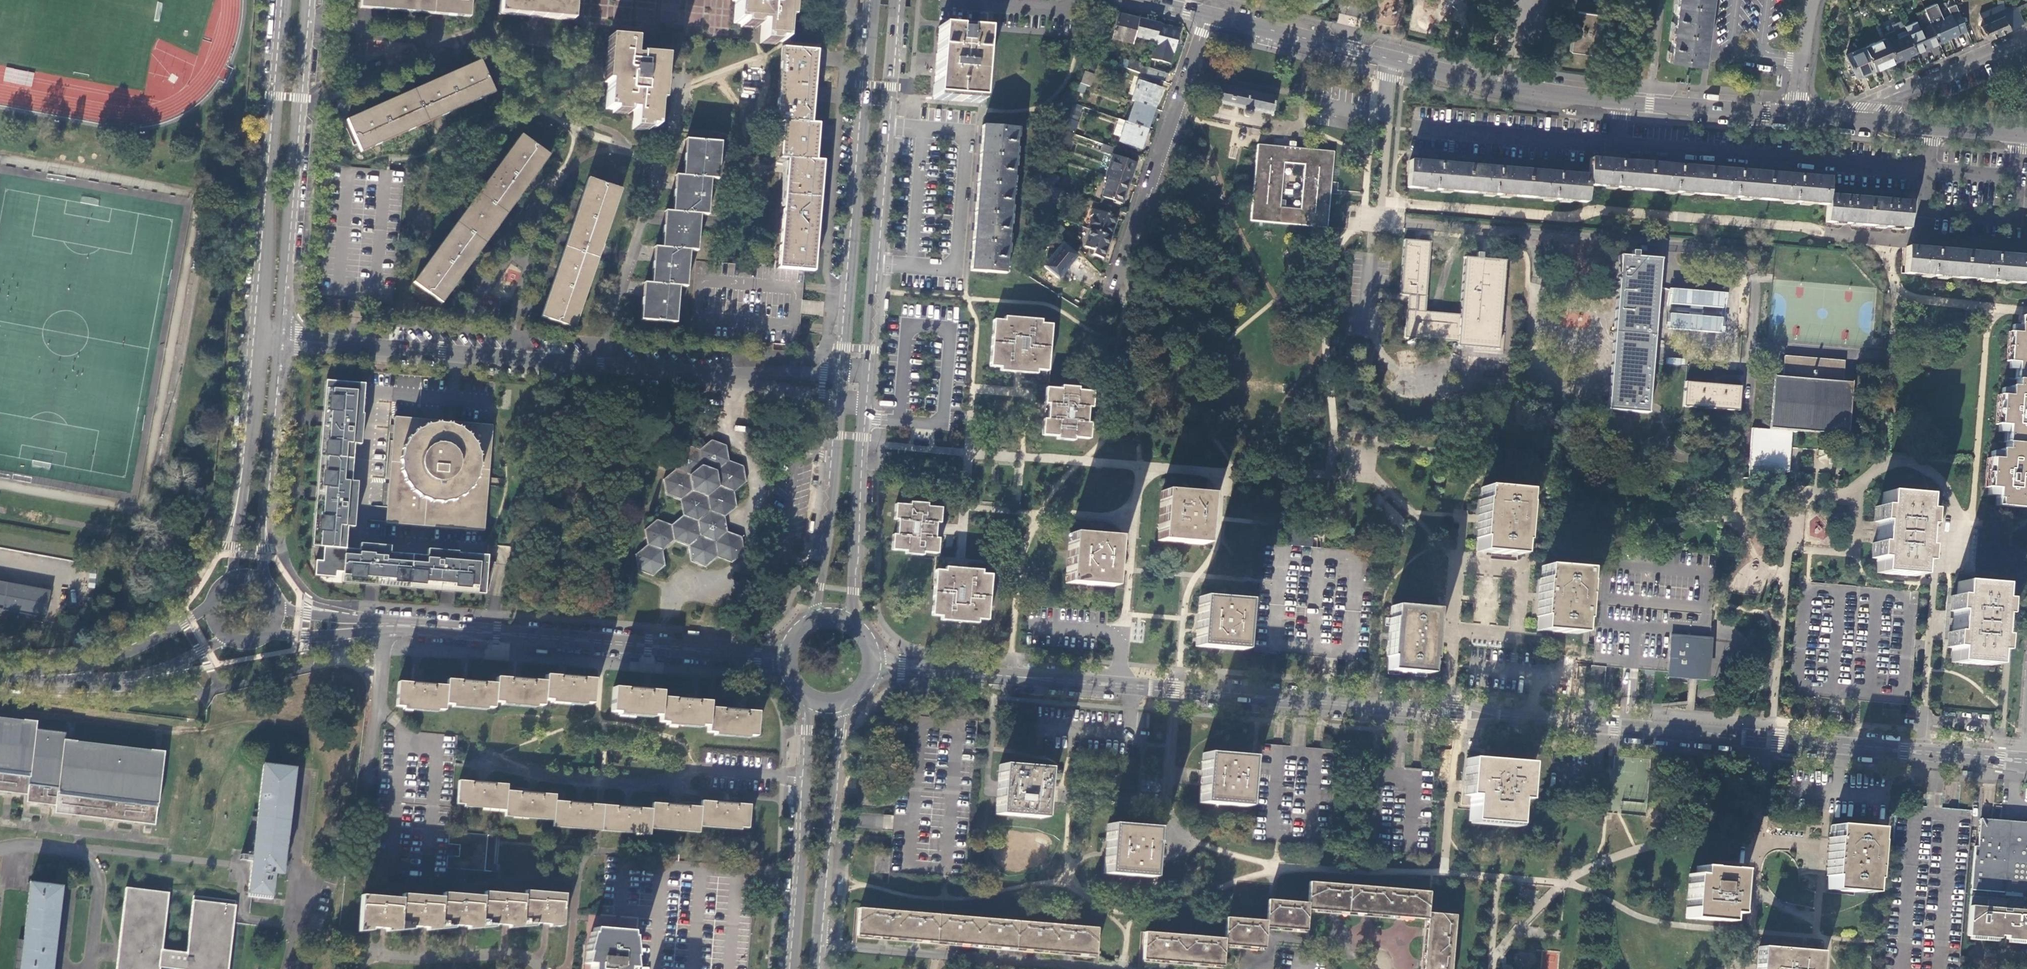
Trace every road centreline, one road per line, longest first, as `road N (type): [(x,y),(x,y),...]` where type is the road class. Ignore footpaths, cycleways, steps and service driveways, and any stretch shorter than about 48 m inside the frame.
road 1 (secondary): [(874,666),(1922,752)]
road 2 (tertiary): [(1797,115),(1498,83),(1208,14)]
road 3 (secondary): [(372,625),(786,658)]
road 4 (tertiary): [(865,378),(897,0)]
road 5 (tertiary): [(873,0),(842,376)]
road 6 (secondary): [(281,339),(310,0)]
road 7 (secondary): [(285,0),(258,337)]
road 8 (residential): [(488,762),(630,785),(676,782),(693,770),(804,778)]
road 9 (residential): [(281,339),(601,365)]
road 10 (residential): [(601,365),(675,129),(682,73)]
road 11 (residential): [(818,945),(1116,968)]
road 12 (residential): [(1208,14),(1115,292)]
road 13 (tertiary): [(818,945),(852,697)]
road 14 (secondary): [(258,337),(241,487),(218,581)]
road 15 (secondary): [(266,577),(281,339)]
road 16 (tertiary): [(840,396),(819,587),(807,623)]
road 17 (tertiary): [(853,623),(864,398)]
road 18 (unclassified): [(34,677),(153,676),(228,642)]
road 19 (tertiary): [(804,778),(791,968)]
road 20 (unclassified): [(206,603),(126,651),(34,677)]
road 21 (residential): [(1868,120),(1878,106),(2026,39)]
road 22 (residential): [(1933,581),(1922,752)]
road 23 (residential): [(540,968),(518,955),(374,952)]
road 24 (tertiary): [(2026,133),(1868,120)]
road 25 (residential): [(601,365),(757,379)]

